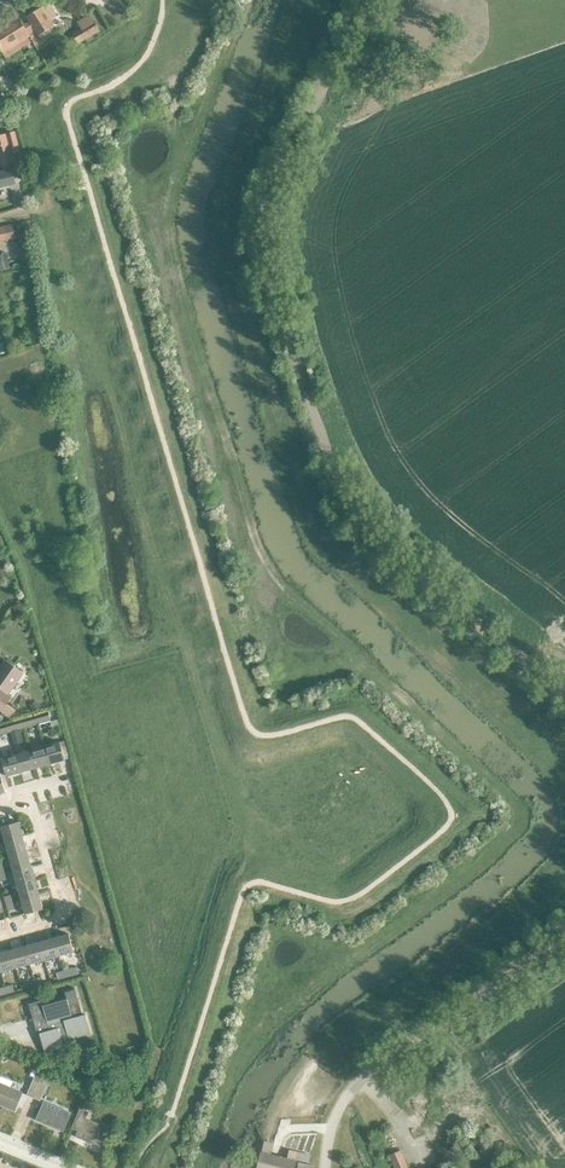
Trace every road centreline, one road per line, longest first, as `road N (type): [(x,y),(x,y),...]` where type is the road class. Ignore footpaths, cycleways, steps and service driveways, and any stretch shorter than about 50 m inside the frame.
road 1 (unclassified): [(564,701),(351,509),(264,263),(263,208),(366,0)]
road 2 (unclassified): [(337,1111),(384,1060),(564,933)]
road 3 (residential): [(0,936),(59,913),(32,802)]

